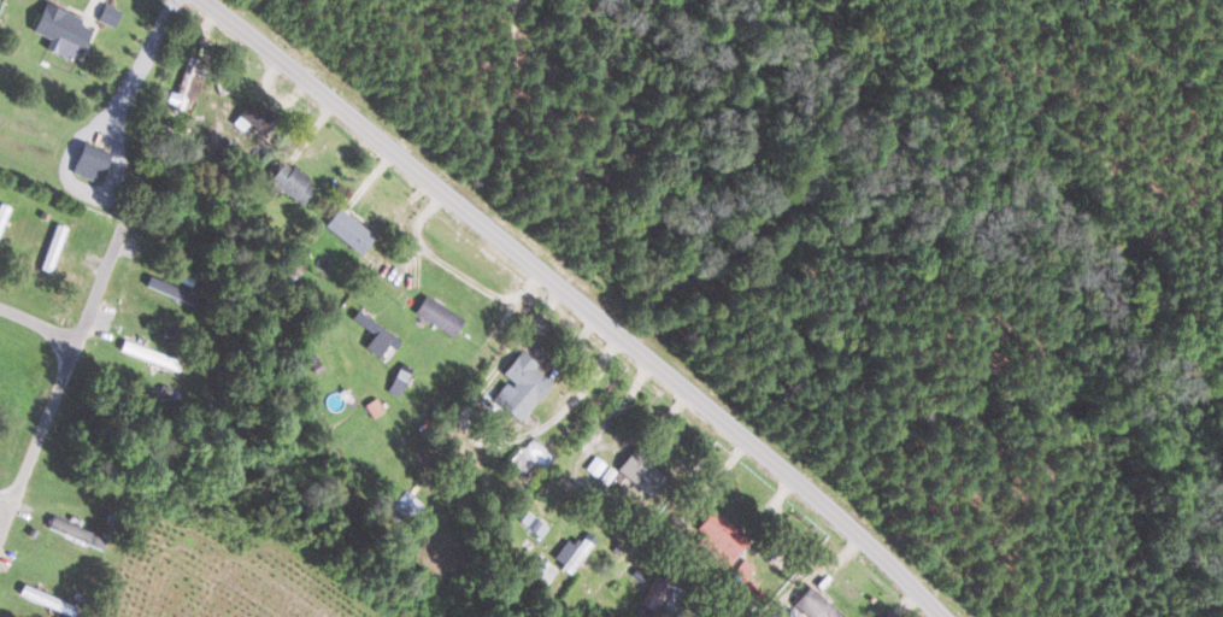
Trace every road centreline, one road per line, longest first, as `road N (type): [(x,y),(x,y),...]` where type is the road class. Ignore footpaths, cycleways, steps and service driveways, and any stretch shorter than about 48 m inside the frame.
road 1 (residential): [(929,616),(769,464),(193,0)]
road 2 (residential): [(0,500),(11,505),(78,337),(0,307)]

